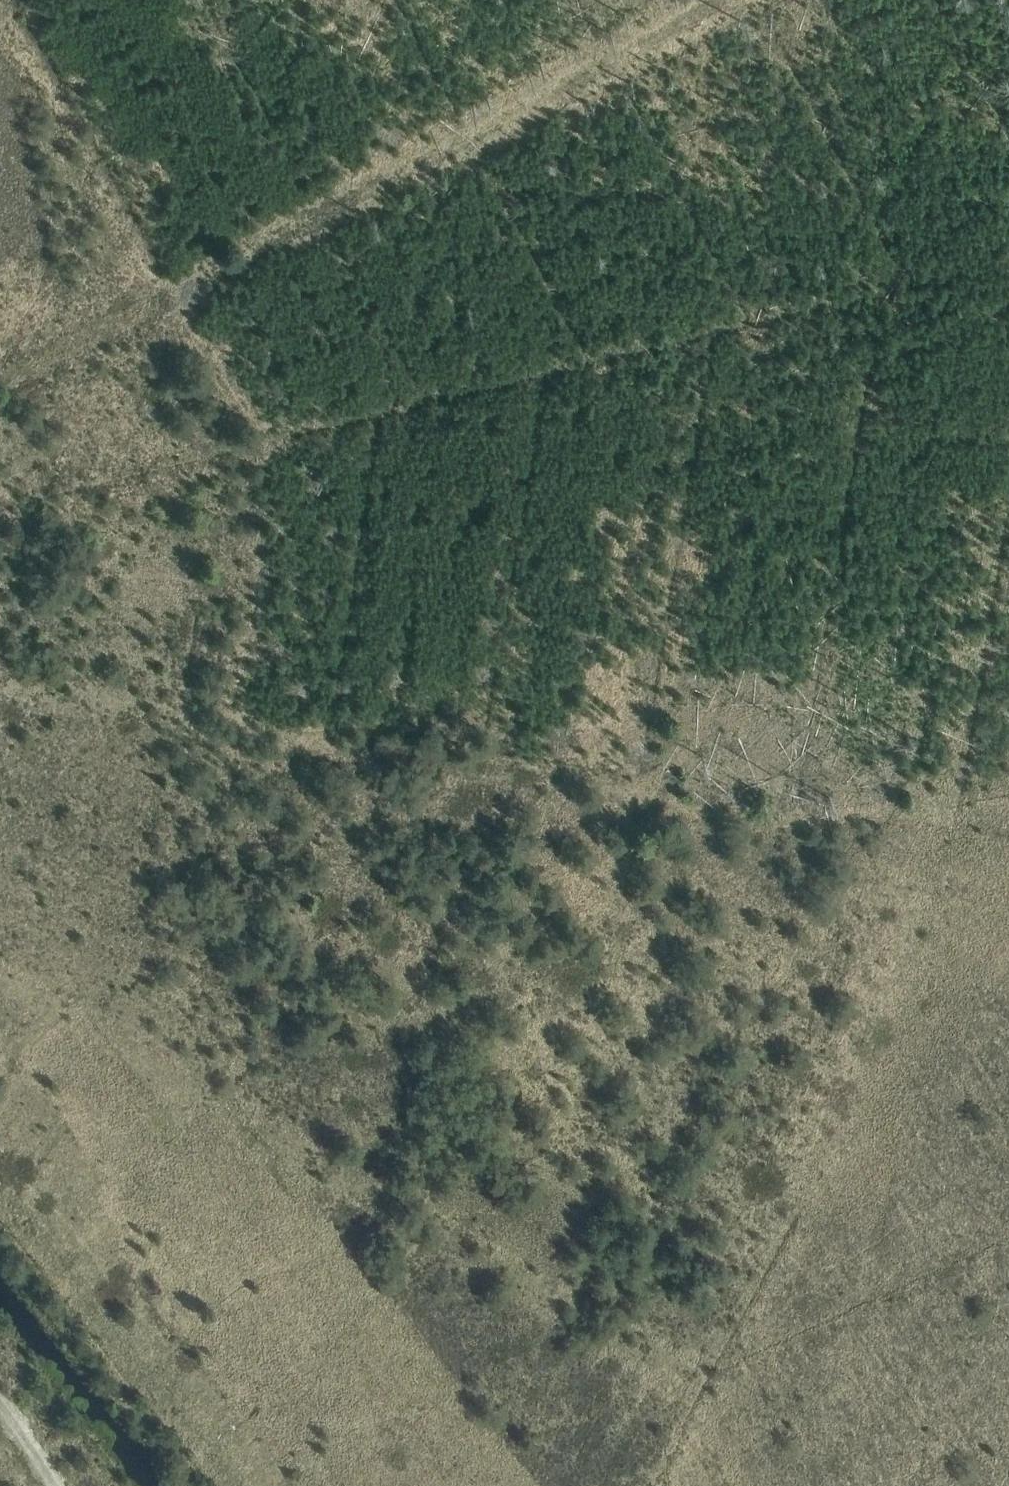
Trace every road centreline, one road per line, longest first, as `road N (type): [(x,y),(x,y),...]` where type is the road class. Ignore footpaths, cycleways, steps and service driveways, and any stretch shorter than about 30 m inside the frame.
road 1 (track): [(716,0),(166,284)]

